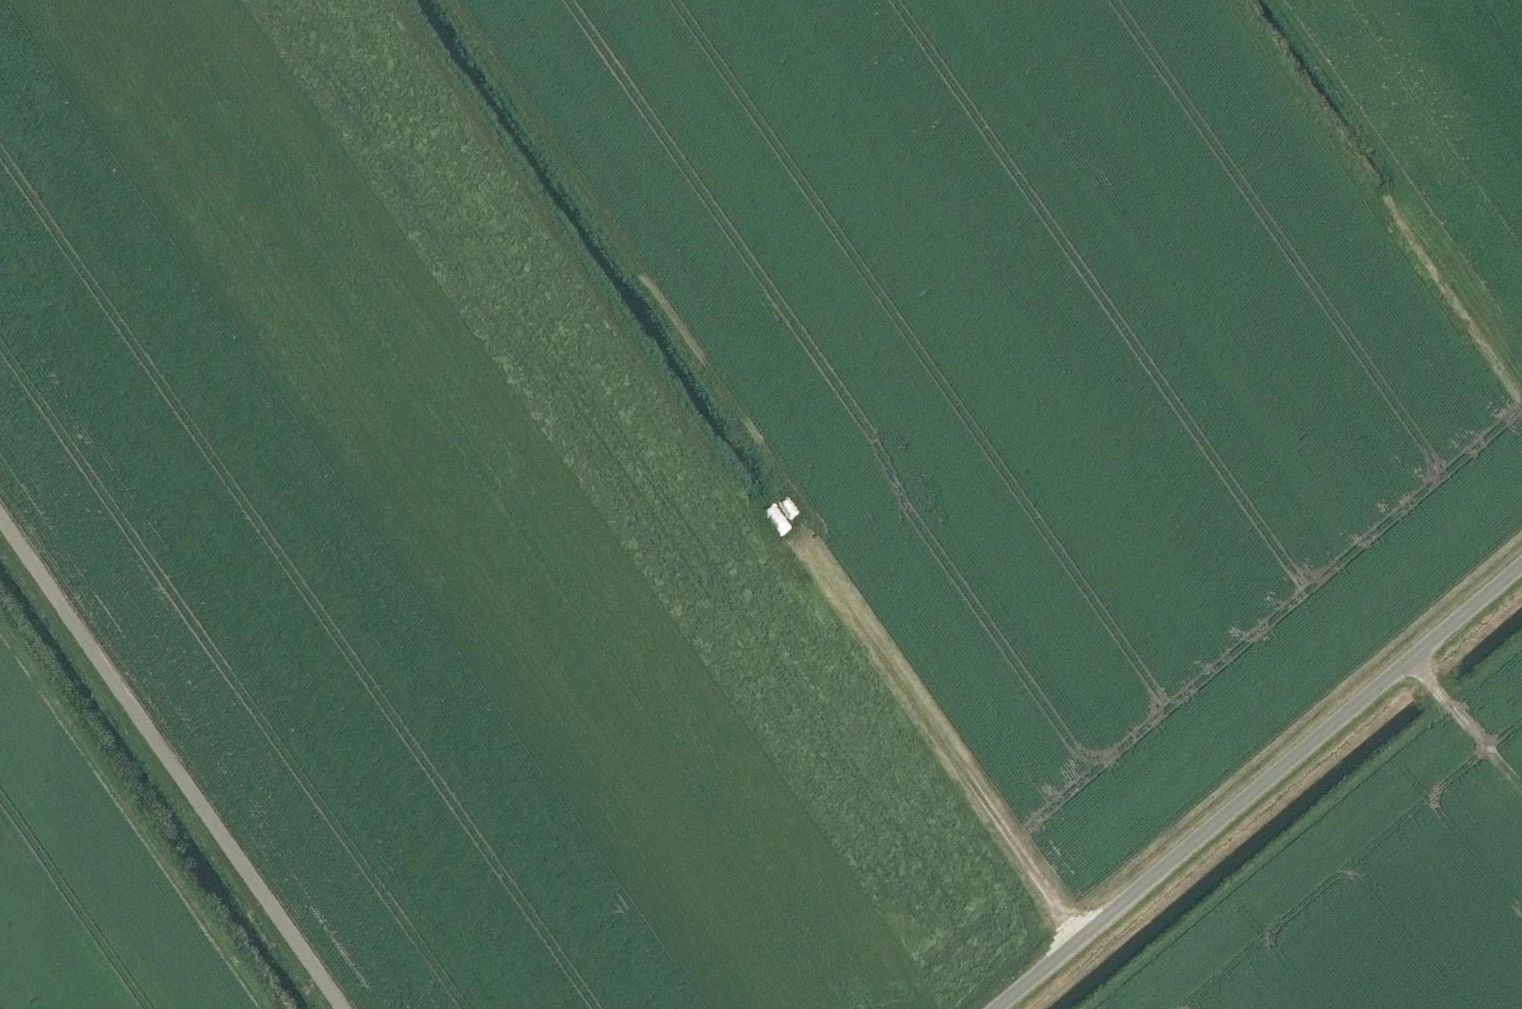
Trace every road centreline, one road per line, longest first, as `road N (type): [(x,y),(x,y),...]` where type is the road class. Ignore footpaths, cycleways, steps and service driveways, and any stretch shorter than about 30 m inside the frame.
road 1 (unclassified): [(996,1008),(1521,563)]

